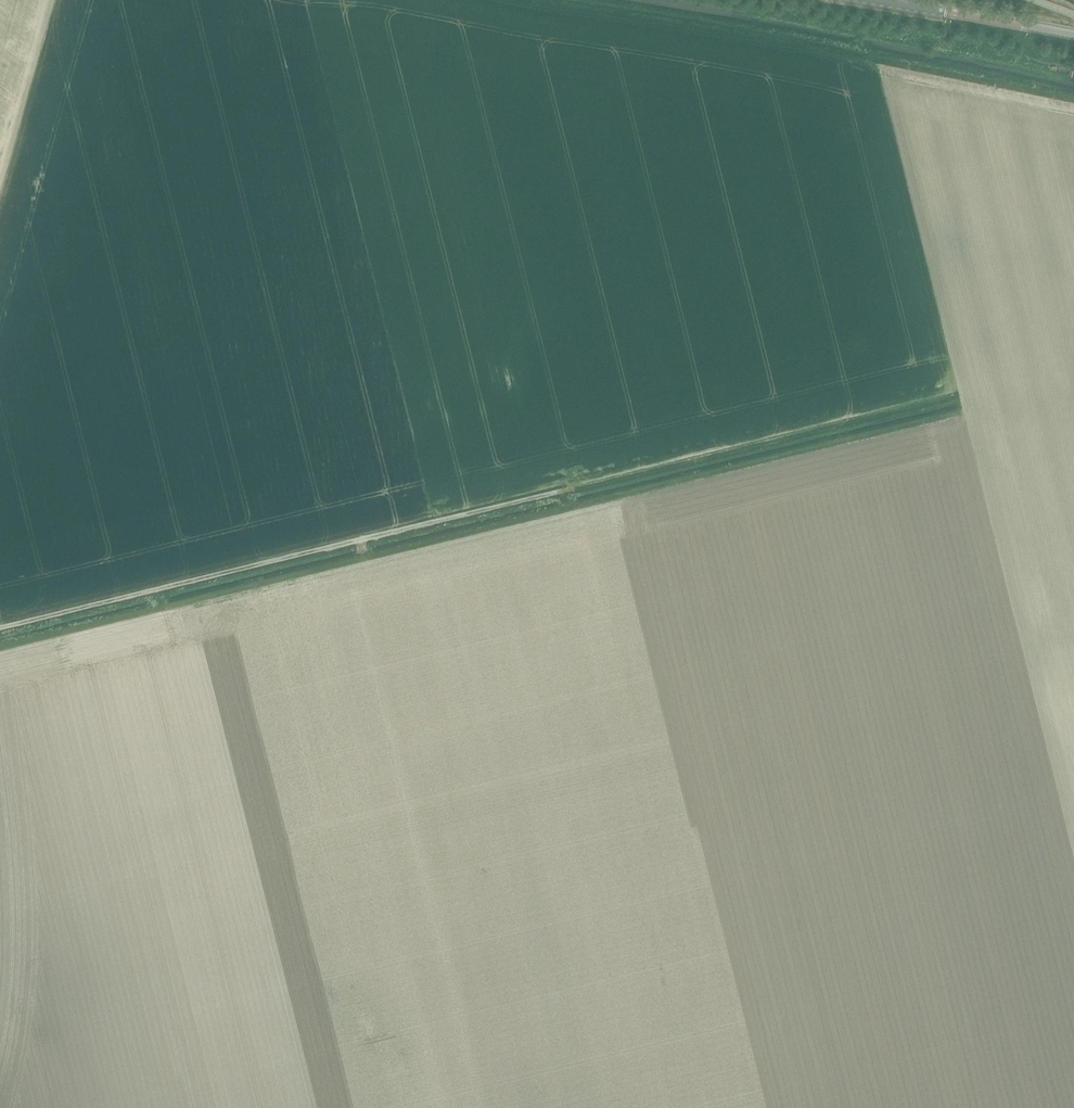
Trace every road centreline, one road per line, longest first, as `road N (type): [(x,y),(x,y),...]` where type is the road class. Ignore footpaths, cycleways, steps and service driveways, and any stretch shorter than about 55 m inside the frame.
road 1 (secondary): [(1073,33),(877,0)]

